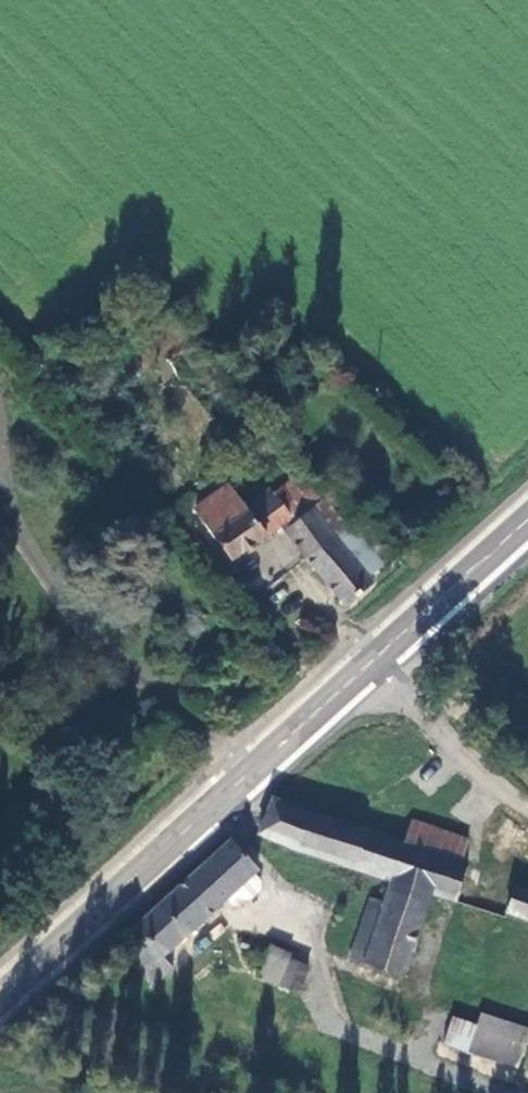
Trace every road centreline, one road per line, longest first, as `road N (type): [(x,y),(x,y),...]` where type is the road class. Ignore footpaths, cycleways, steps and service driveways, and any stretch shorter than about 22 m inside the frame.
road 1 (secondary): [(527,527),(0,1003)]
road 2 (track): [(527,809),(348,689)]

